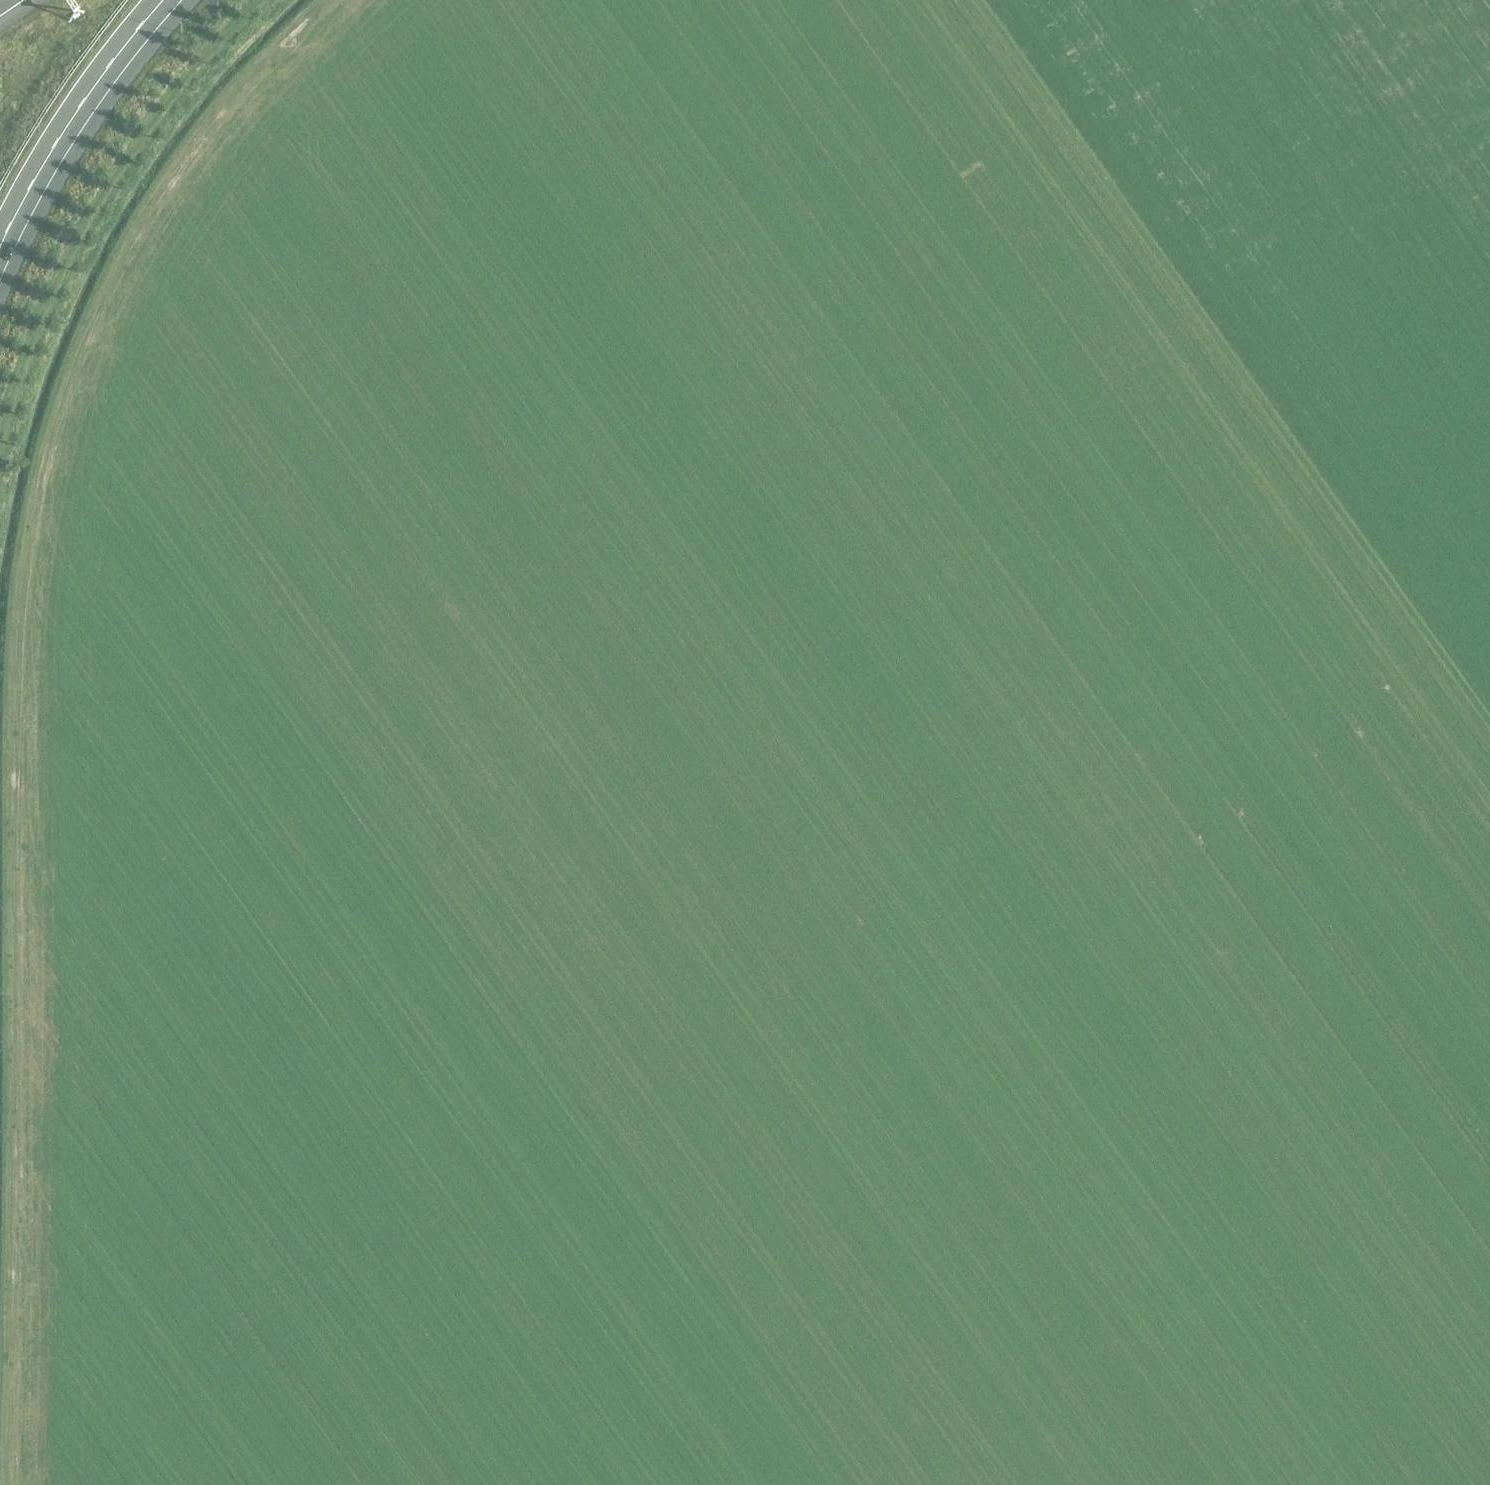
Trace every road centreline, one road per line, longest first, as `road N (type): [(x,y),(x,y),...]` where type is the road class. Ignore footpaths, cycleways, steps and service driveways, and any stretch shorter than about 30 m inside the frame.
road 1 (motorway): [(0,249),(34,176),(162,0)]

